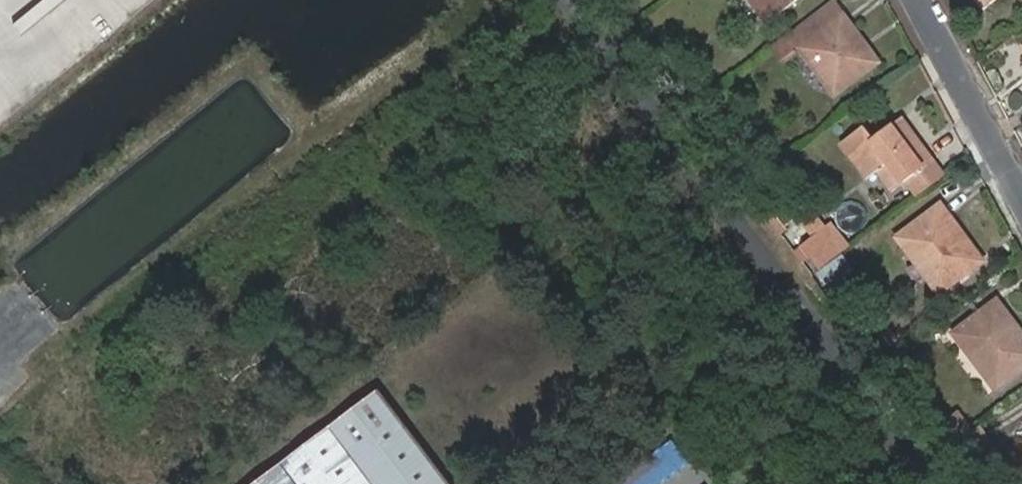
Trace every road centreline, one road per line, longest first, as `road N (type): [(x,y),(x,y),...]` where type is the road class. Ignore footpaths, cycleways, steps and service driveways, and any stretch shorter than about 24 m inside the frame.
road 1 (tertiary): [(937,483),(578,0)]
road 2 (residential): [(1021,195),(918,0)]

